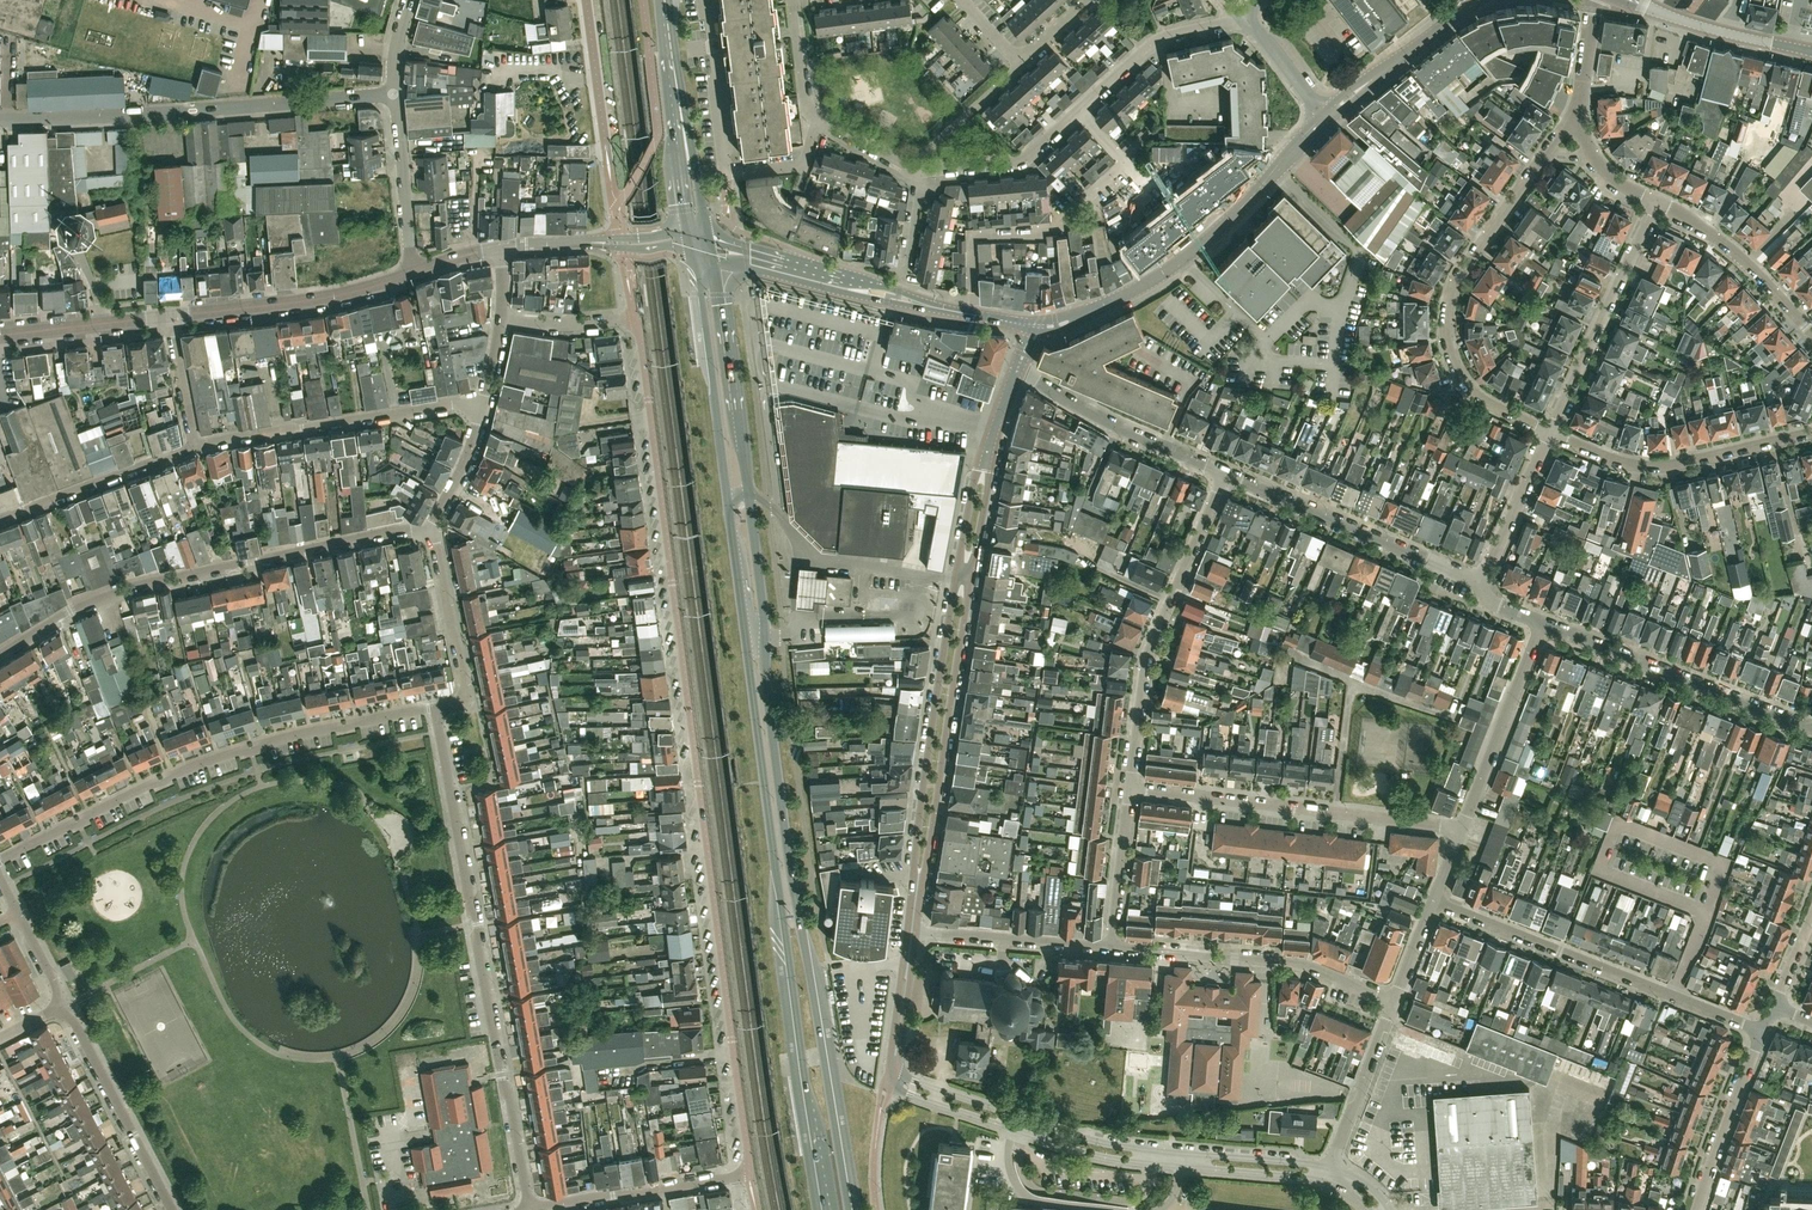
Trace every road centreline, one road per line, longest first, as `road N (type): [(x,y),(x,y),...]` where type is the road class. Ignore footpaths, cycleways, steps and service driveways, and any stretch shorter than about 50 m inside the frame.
road 1 (secondary): [(850,1209),(802,929),(712,258)]
road 2 (secondary): [(700,284),(823,1209)]
road 3 (residential): [(634,318),(749,1173)]
road 4 (residential): [(531,1208),(435,708)]
road 5 (residential): [(0,859),(126,795),(250,746),(435,708)]
road 6 (residential): [(0,655),(126,588),(394,531),(428,533)]
road 7 (unclassified): [(1328,1164),(1125,1147),(890,1071)]
road 8 (unclassified): [(888,1085),(1095,1153),(1323,1177)]
road 9 (unclassified): [(918,872),(926,864),(988,488),(983,470)]
road 10 (unclassified): [(983,470),(972,484),(953,593),(918,872)]
road 11 (residential): [(0,119),(393,93)]
road 12 (residential): [(1549,432),(1469,388),(1448,356),(1443,324),(1457,271),(1559,137)]
road 13 (tertiary): [(1031,325),(1077,317),(1160,273),(1262,186),(1326,117)]
road 14 (residential): [(1757,1031),(1433,901)]
road 15 (residential): [(1460,831),(1130,786)]
road 16 (residential): [(1130,786),(1146,660),(1221,473)]
road 17 (residential): [(973,315),(971,235),(1049,226),(1125,161),(1081,110)]
road 18 (residential): [(706,0),(727,171),(803,165),(819,119)]
road 19 (residential): [(1109,947),(1300,963),(1392,1000)]
road 20 (residential): [(194,448),(481,404)]
road 21 (residential): [(1811,727),(1543,624)]
road 22 (residential): [(1480,581),(1221,473)]
road 23 (residential): [(1549,432),(1615,460),(1662,466),(1811,432)]
road 24 (residential): [(1549,432),(1645,198)]
road 25 (unclassified): [(169,315),(317,300),(416,270)]
road 26 (residential): [(1221,473),(1015,369)]
road 27 (tertiary): [(712,258),(936,308)]
road 28 (residential): [(169,1209),(62,1006)]
road 29 (residential): [(1460,831),(1543,624)]
road 30 (residential): [(1811,334),(1714,234),(1645,198)]
road 31 (residential): [(0,518),(194,448)]
road 32 (residential): [(531,1208),(734,1176)]
road 33 (residential): [(435,708),(458,703),(466,689),(428,533)]
road 34 (residential): [(912,929),(1109,947)]
road 35 (tertiary): [(936,308),(751,253)]
road 36 (secondary): [(707,235),(669,48)]
road 37 (residential): [(1695,1209),(1720,1116),(1757,1031)]
road 38 (residential): [(1081,110),(1159,40),(1239,16)]
road 39 (secondary): [(669,48),(687,230)]
road 40 (residential): [(416,270),(393,93)]
road 41 (residential): [(922,171),(1020,161),(1081,110)]
road 42 (tertiary): [(1326,117),(1466,9)]
road 43 (residential): [(1328,1164),(1392,1000)]
road 44 (unclassified): [(0,334),(169,315)]
road 45 (tertiary): [(1811,52),(1651,8)]
road 46 (residential): [(1480,581),(1549,432)]
road 47 (residential): [(1109,947),(1130,786)]
road 48 (residential): [(607,158),(587,0)]
road 49 (residential): [(1020,64),(925,153),(922,171)]
road 50 (residential): [(62,1006),(0,878)]
road 51 (residential): [(428,533),(471,447),(481,404)]
road 52 (residential): [(194,448),(169,315)]
road 53 (residential): [(634,318),(565,324),(500,318)]
road 54 (unclassified): [(1326,117),(1239,16)]
road 55 (residential): [(819,119),(804,93),(792,0)]

